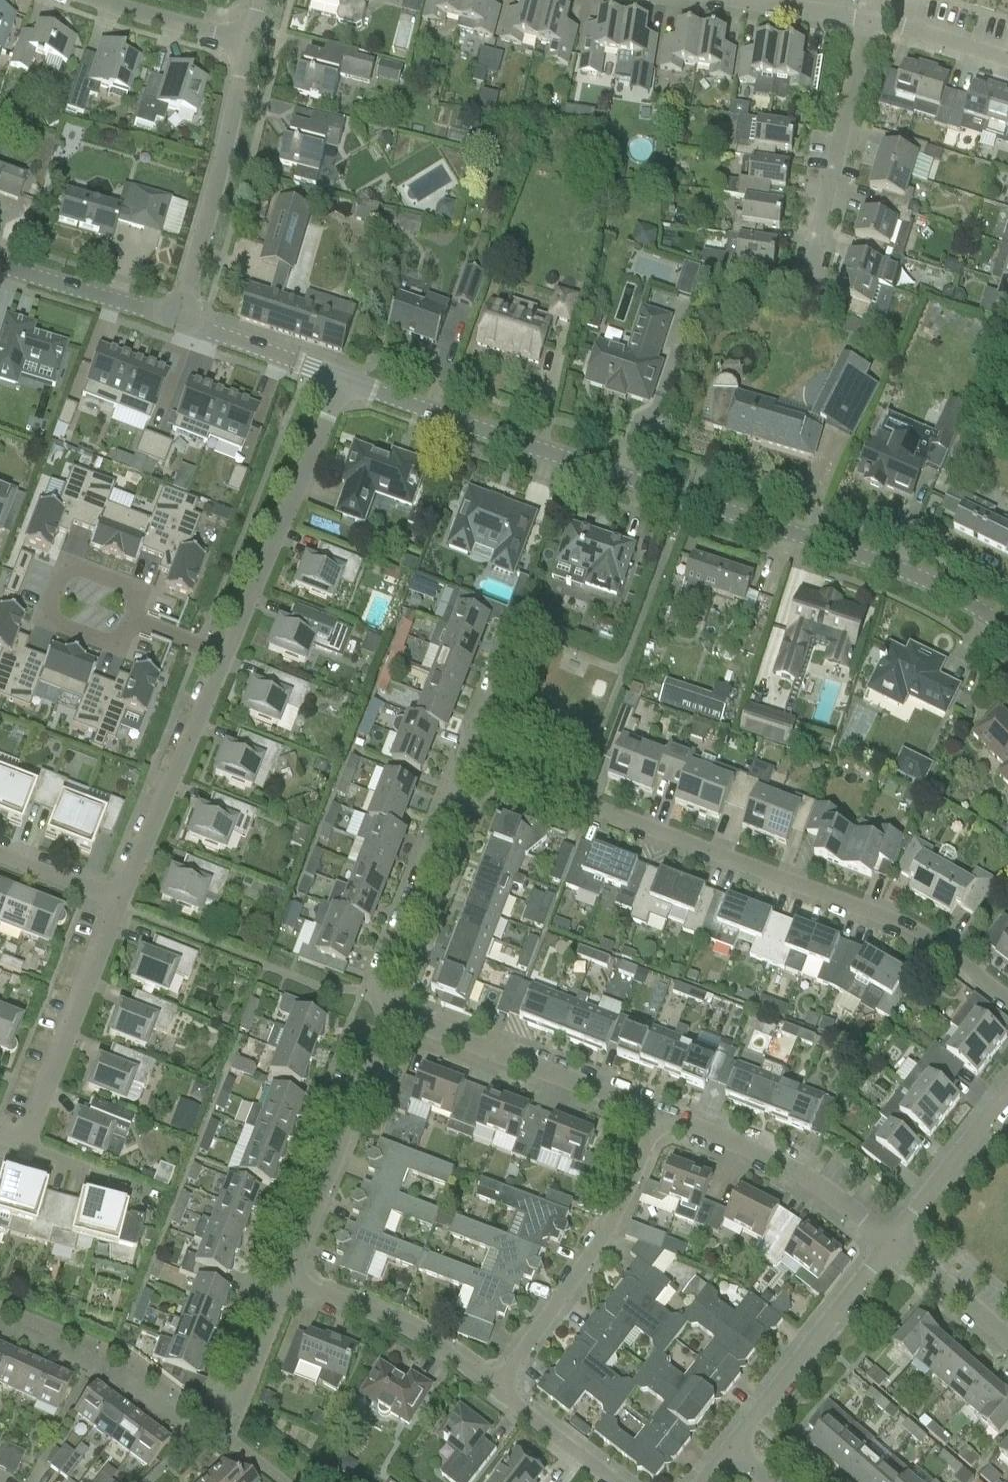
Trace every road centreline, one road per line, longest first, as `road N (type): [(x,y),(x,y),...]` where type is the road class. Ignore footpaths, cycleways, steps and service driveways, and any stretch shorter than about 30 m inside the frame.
road 1 (residential): [(343,378),(883,561),(1007,624)]
road 2 (residential): [(464,760),(890,919),(1007,998)]
road 3 (residential): [(118,902),(343,378)]
road 4 (residential): [(495,1381),(585,1258),(658,1112)]
road 5 (residential): [(289,1284),(390,1014)]
road 6 (residential): [(390,1014),(658,1112)]
road 7 (residential): [(245,42),(179,319)]
road 8 (residential): [(0,1139),(21,1139),(32,1129),(118,902)]
road 9 (residential): [(390,1014),(377,987),(464,760)]
road 10 (residential): [(879,10),(809,271)]
road 11 (residential): [(658,1112),(812,1187),(889,1241)]
road 12 (residential): [(889,1241),(728,1448)]
road 13 (residential): [(289,1284),(374,1311),(495,1381)]
road 14 (residential): [(1007,1086),(889,1241)]
road 15 (residential): [(0,261),(179,319)]
road 16 (residential): [(179,319),(343,378)]
road 17 (residential): [(495,1381),(618,1481)]
road 18 (residential): [(95,0),(245,42)]
road 19 (residential): [(889,1241),(1007,1342)]
road 20 (residential): [(464,760),(514,630)]
road 21 (residential): [(879,10),(1007,49)]
road 22 (residential): [(240,1408),(289,1284)]
road 23 (residential): [(0,856),(118,902)]

